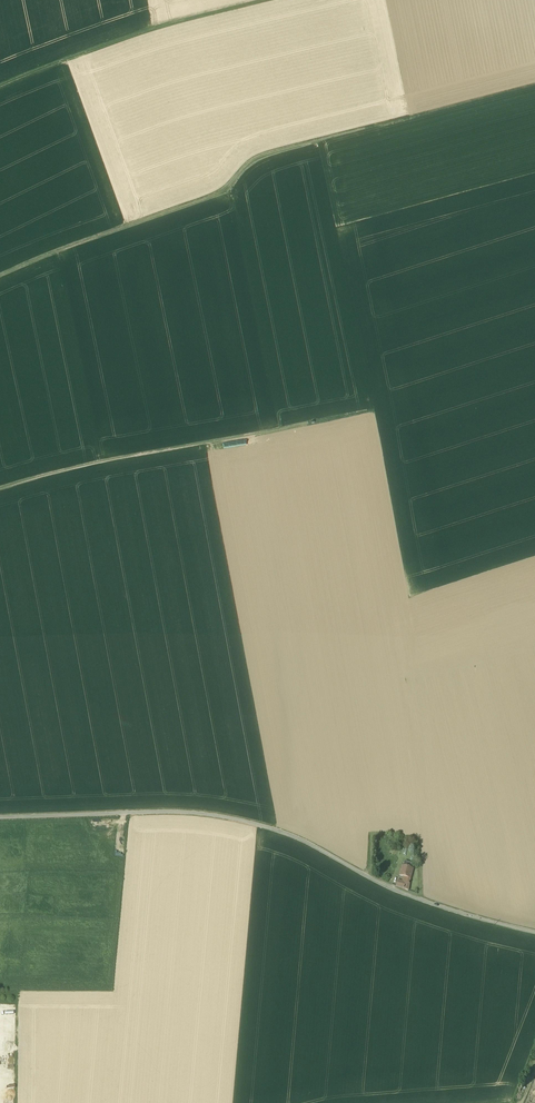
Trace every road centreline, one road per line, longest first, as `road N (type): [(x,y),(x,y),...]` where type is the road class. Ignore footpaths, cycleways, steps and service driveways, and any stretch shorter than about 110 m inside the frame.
road 1 (residential): [(0,816),(206,814),(258,824),(387,886),(534,930)]
road 2 (track): [(0,274),(235,187),(243,160),(371,126)]
road 3 (track): [(0,488),(70,467),(260,436)]

